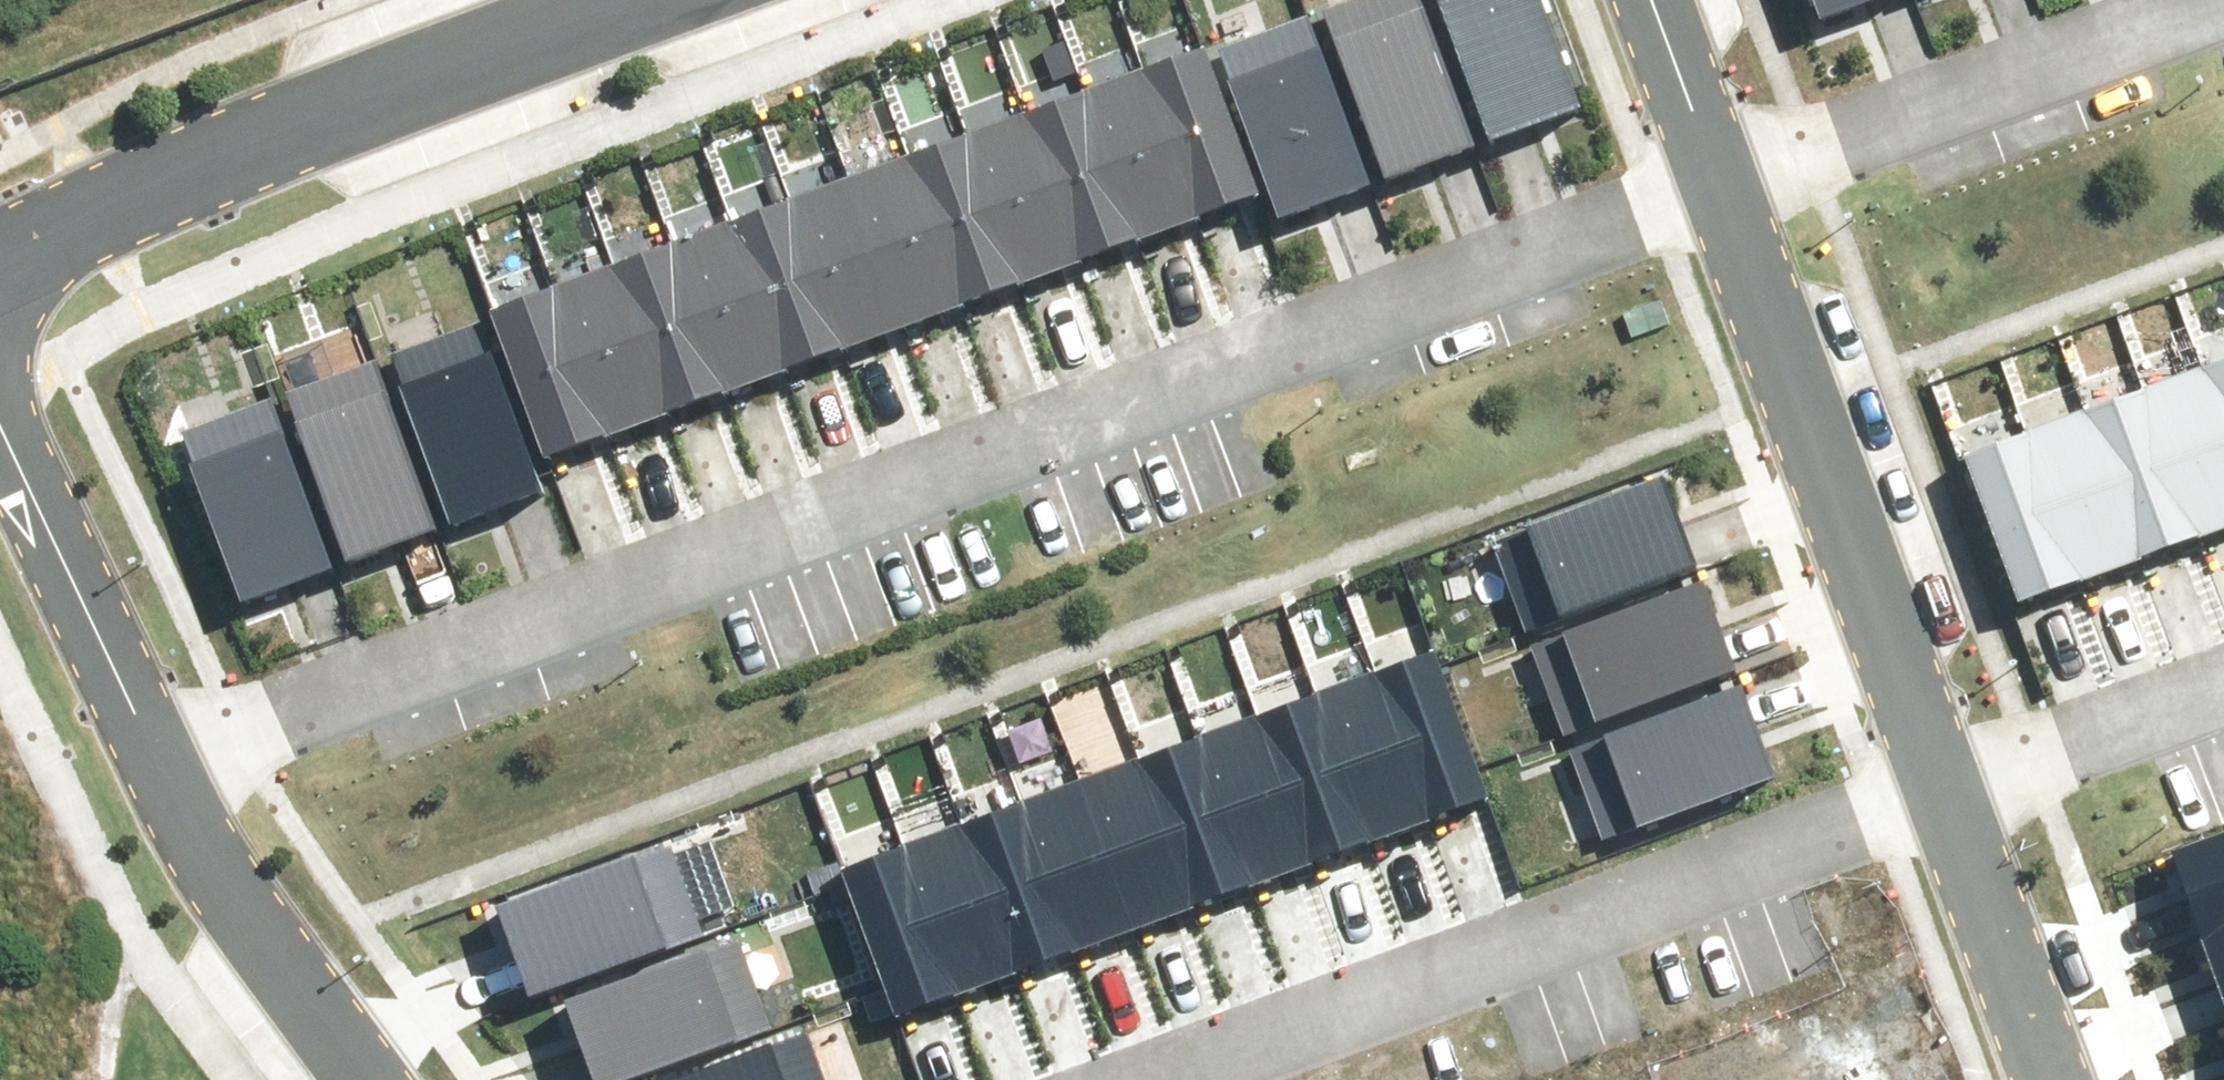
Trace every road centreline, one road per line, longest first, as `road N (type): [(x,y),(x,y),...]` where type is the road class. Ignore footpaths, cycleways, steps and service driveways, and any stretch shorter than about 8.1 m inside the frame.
road 1 (residential): [(1704,145),(153,749)]
road 2 (residential): [(1928,761),(1048,1079)]
road 3 (residential): [(0,232),(623,0)]
road 4 (residential): [(1704,145),(1928,761)]
road 5 (residential): [(2103,0),(1704,145)]
road 6 (residential): [(153,749),(252,929),(362,1079)]
road 7 (residential): [(1928,761),(2041,1079)]
road 8 (residential): [(0,455),(153,749)]
road 9 (residential): [(2223,649),(1928,761)]
road 10 (residential): [(1648,0),(1704,145)]

